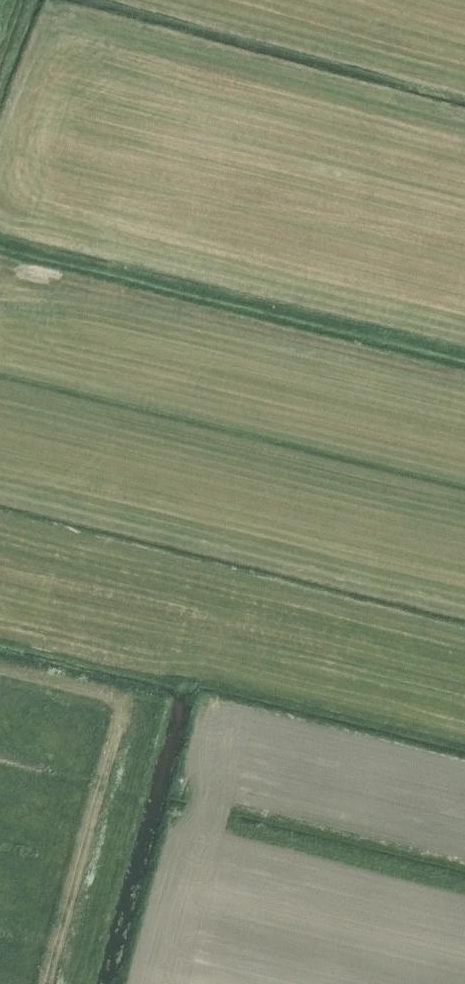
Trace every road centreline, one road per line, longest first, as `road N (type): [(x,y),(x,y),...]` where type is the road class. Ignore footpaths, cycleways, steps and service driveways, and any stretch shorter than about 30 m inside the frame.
road 1 (track): [(56,983),(133,708),(0,675)]

